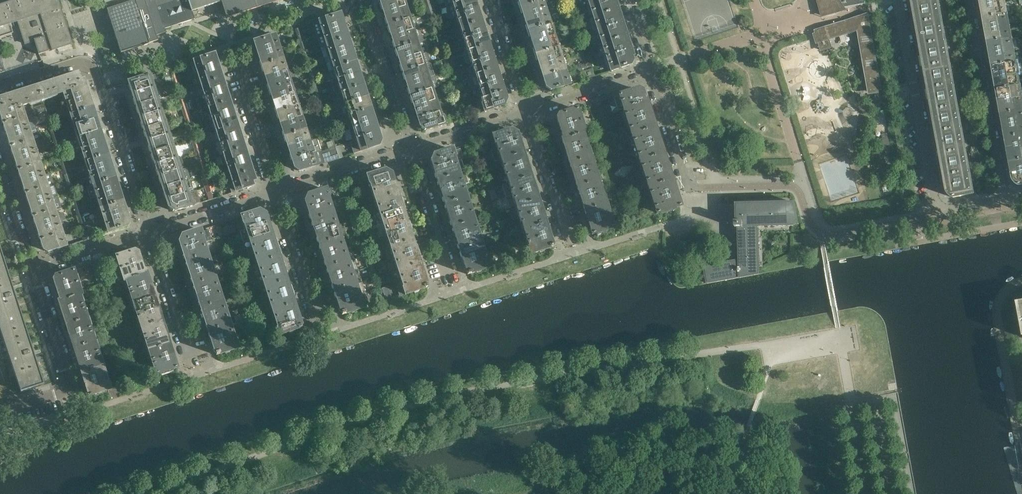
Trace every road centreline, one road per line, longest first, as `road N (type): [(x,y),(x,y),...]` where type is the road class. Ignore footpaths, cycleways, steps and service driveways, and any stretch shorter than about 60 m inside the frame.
road 1 (residential): [(898,0),(937,207),(1004,199)]
road 2 (residential): [(0,87),(90,62),(150,236)]
road 3 (residential): [(968,0),(1004,199)]
road 4 (residential): [(33,275),(69,389),(0,413)]
road 5 (residential): [(408,151),(359,0)]
road 6 (residential): [(322,336),(280,193)]
road 7 (residential): [(454,292),(408,151)]
road 8 (residential): [(573,252),(524,113)]
road 9 (residential): [(195,376),(150,236)]
road 10 (residential): [(280,193),(239,56)]
road 11 (residential): [(280,193),(150,236)]
road 12 (residential): [(408,151),(280,193)]
road 13 (residential): [(652,72),(524,113)]
road 14 (residential): [(150,236),(33,275)]
road 15 (residential): [(524,113),(408,151)]
road 16 (residential): [(687,187),(652,72)]

